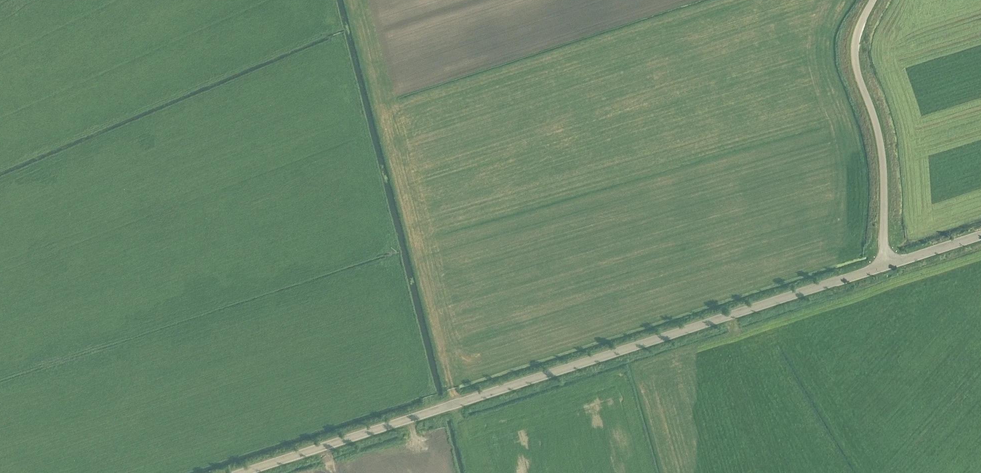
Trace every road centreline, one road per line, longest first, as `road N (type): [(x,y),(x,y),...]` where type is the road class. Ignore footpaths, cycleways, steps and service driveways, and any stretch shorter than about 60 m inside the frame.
road 1 (tertiary): [(242,472),(884,266)]
road 2 (unclassified): [(884,266),(882,158),(853,50),(872,0)]

